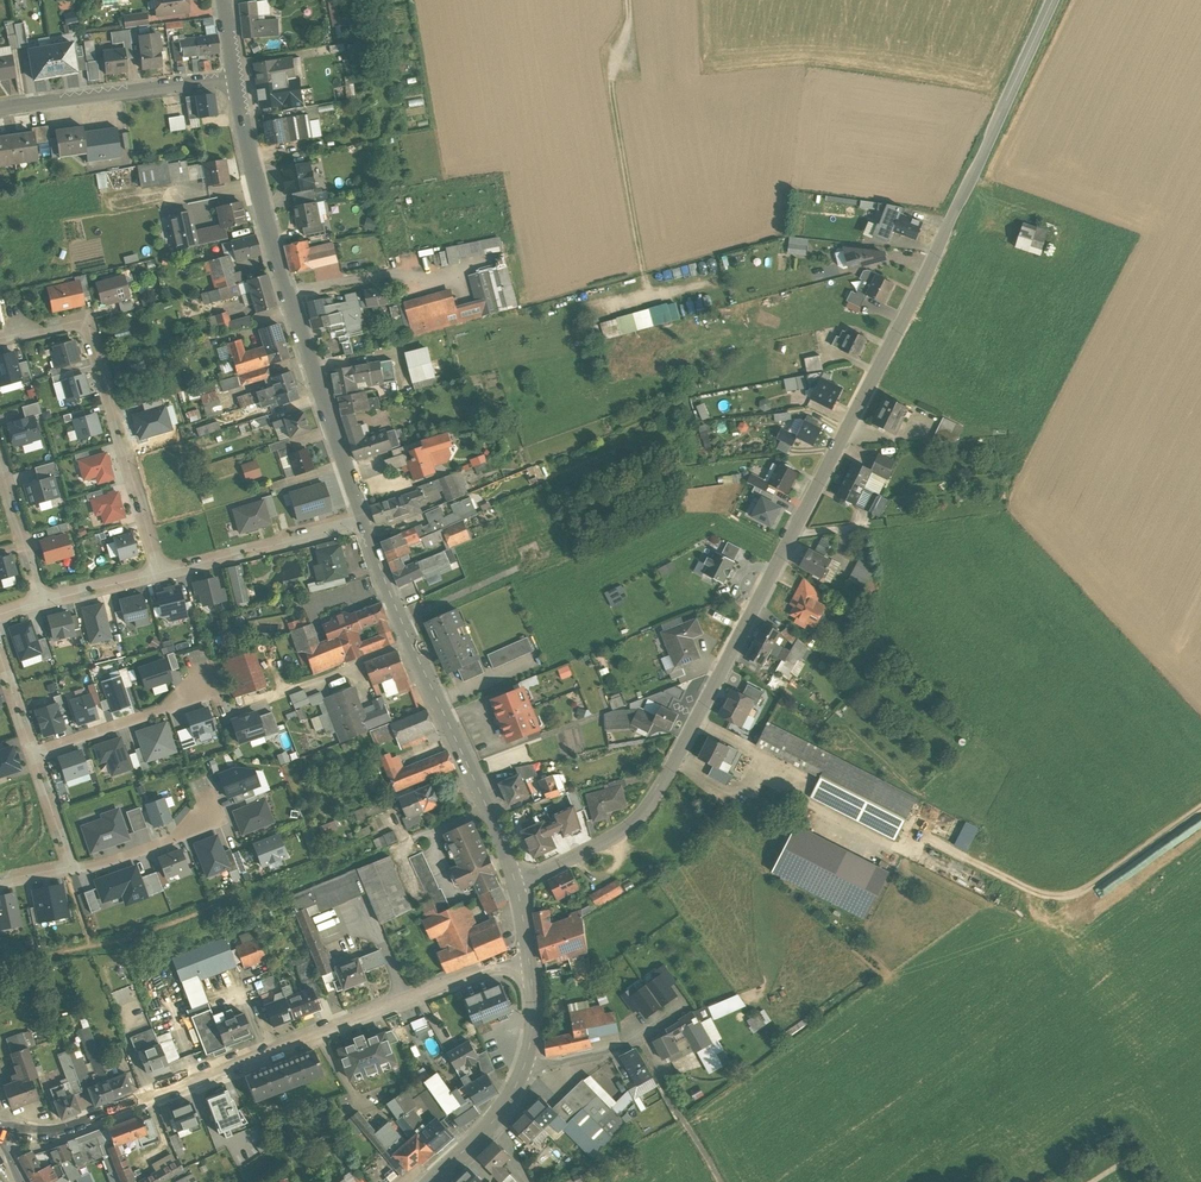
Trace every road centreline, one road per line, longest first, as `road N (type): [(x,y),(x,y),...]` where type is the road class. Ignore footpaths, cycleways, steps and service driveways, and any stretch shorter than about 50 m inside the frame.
road 1 (secondary): [(1051,0),(874,380),(643,813),(517,885)]
road 2 (residential): [(528,953),(59,1130),(0,1132)]
road 3 (tertiary): [(362,521),(270,241),(236,80)]
road 4 (tertiary): [(517,885),(362,521)]
road 5 (residential): [(22,335),(86,320),(160,570)]
road 6 (track): [(1200,808),(1064,897),(926,836)]
road 7 (track): [(628,0),(631,33),(613,100),(644,275)]
road 8 (residential): [(236,80),(0,111)]
road 9 (residential): [(160,570),(362,521)]
road 10 (residential): [(34,754),(175,706),(203,683)]
road 11 (residential): [(72,870),(200,828),(207,806)]
road 12 (secondary): [(429,1181),(497,1117),(524,1066)]
road 13 (residential): [(0,465),(40,602)]
road 14 (residential): [(40,602),(160,570)]
road 15 (residential): [(34,754),(72,870)]

